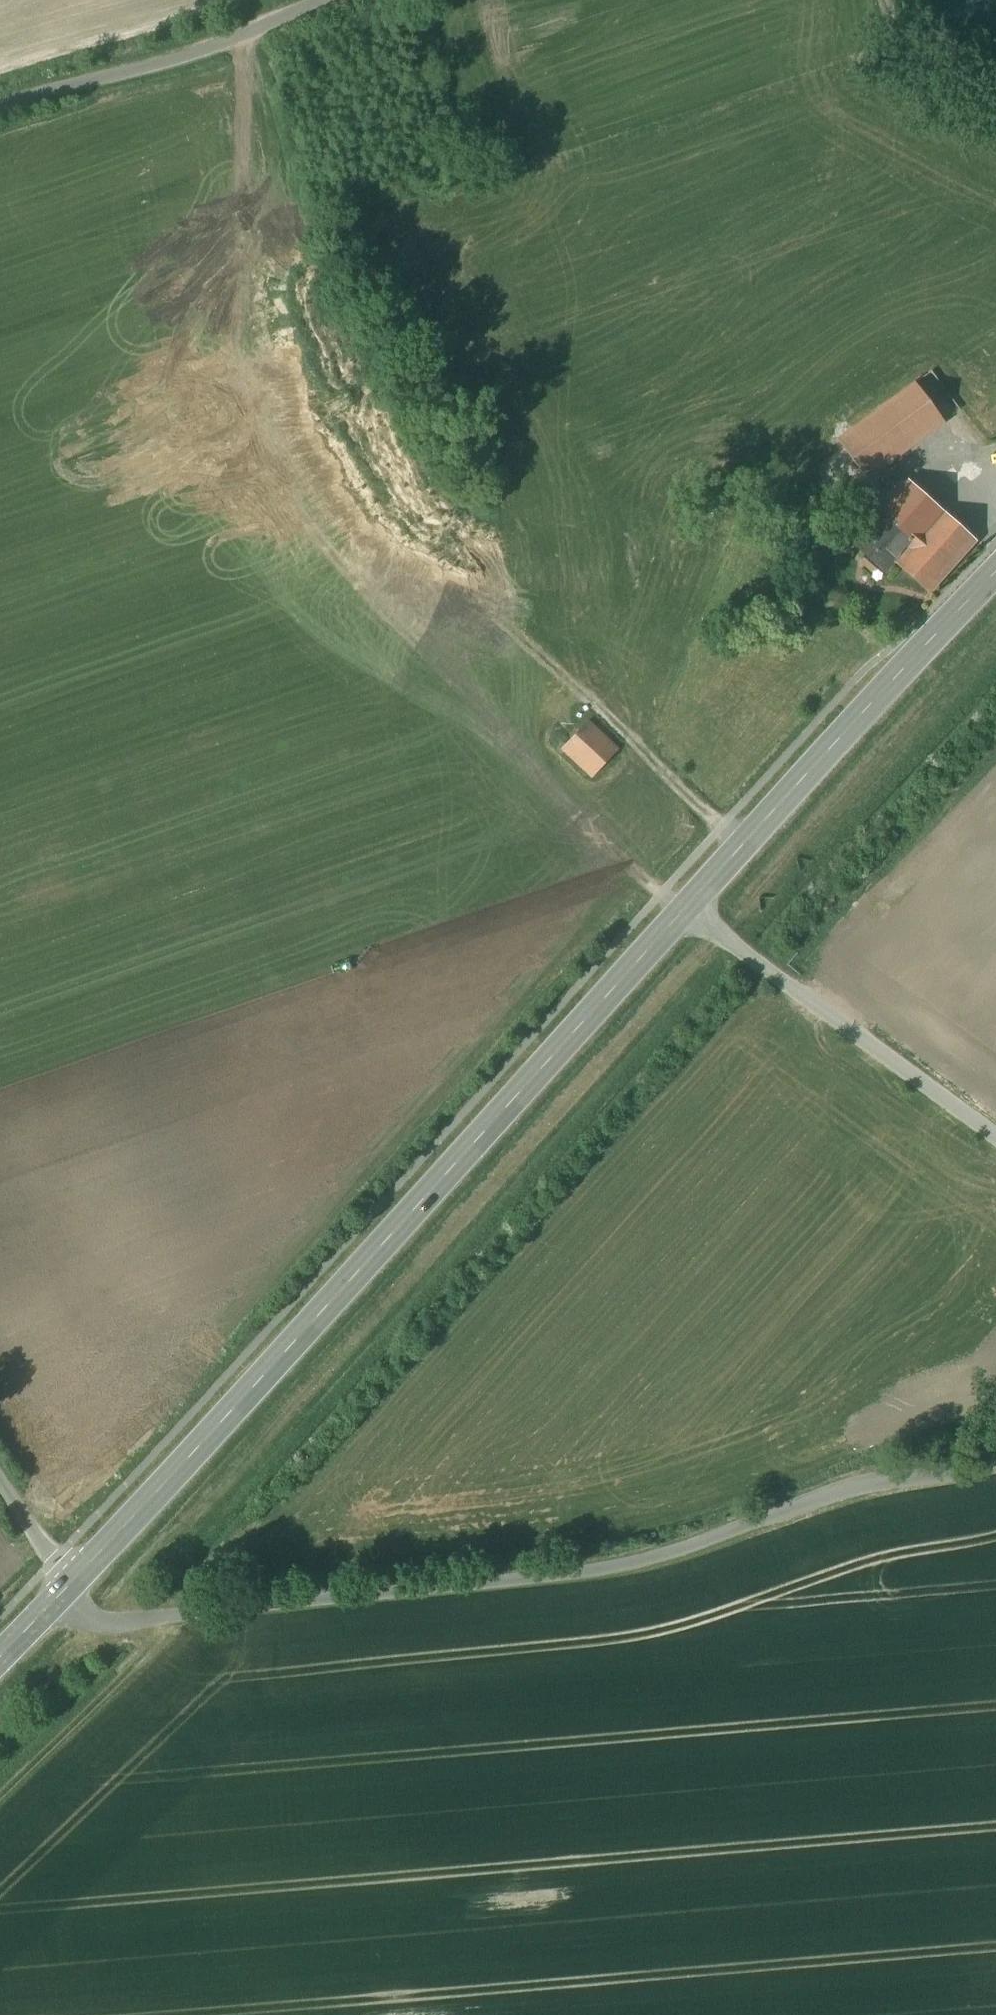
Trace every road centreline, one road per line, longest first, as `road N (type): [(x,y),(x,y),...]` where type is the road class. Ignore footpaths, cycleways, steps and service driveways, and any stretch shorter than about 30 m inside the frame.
road 1 (secondary): [(64,1591),(995,571)]
road 2 (unclassified): [(299,0),(140,70),(0,112)]
road 3 (unclassified): [(0,1485),(64,1591)]

